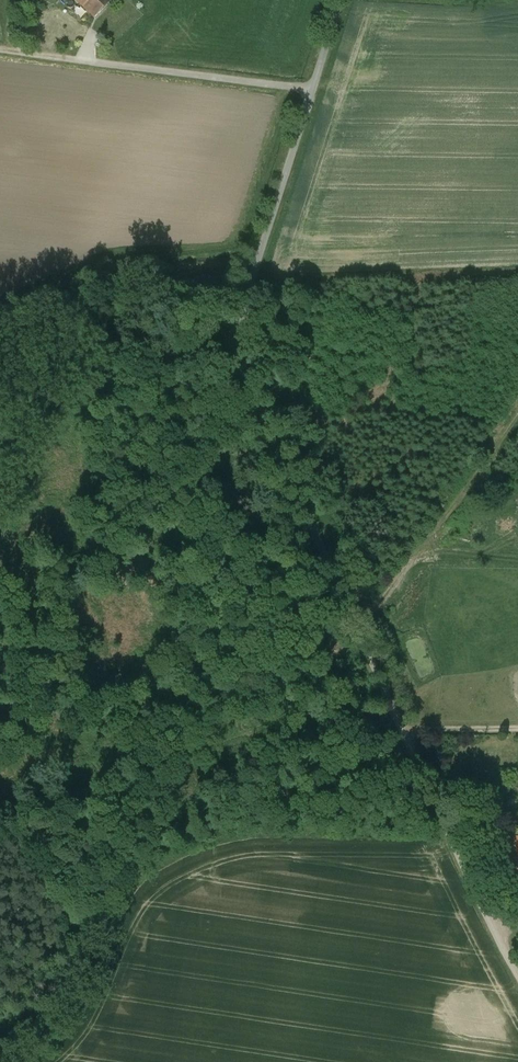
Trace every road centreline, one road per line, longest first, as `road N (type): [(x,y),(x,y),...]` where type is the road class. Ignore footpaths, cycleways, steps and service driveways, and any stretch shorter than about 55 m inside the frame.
road 1 (unclassified): [(342,0),(243,321),(242,357),(312,544),(517,980)]
road 2 (track): [(0,826),(299,712),(517,415)]
road 3 (track): [(314,90),(0,51)]

